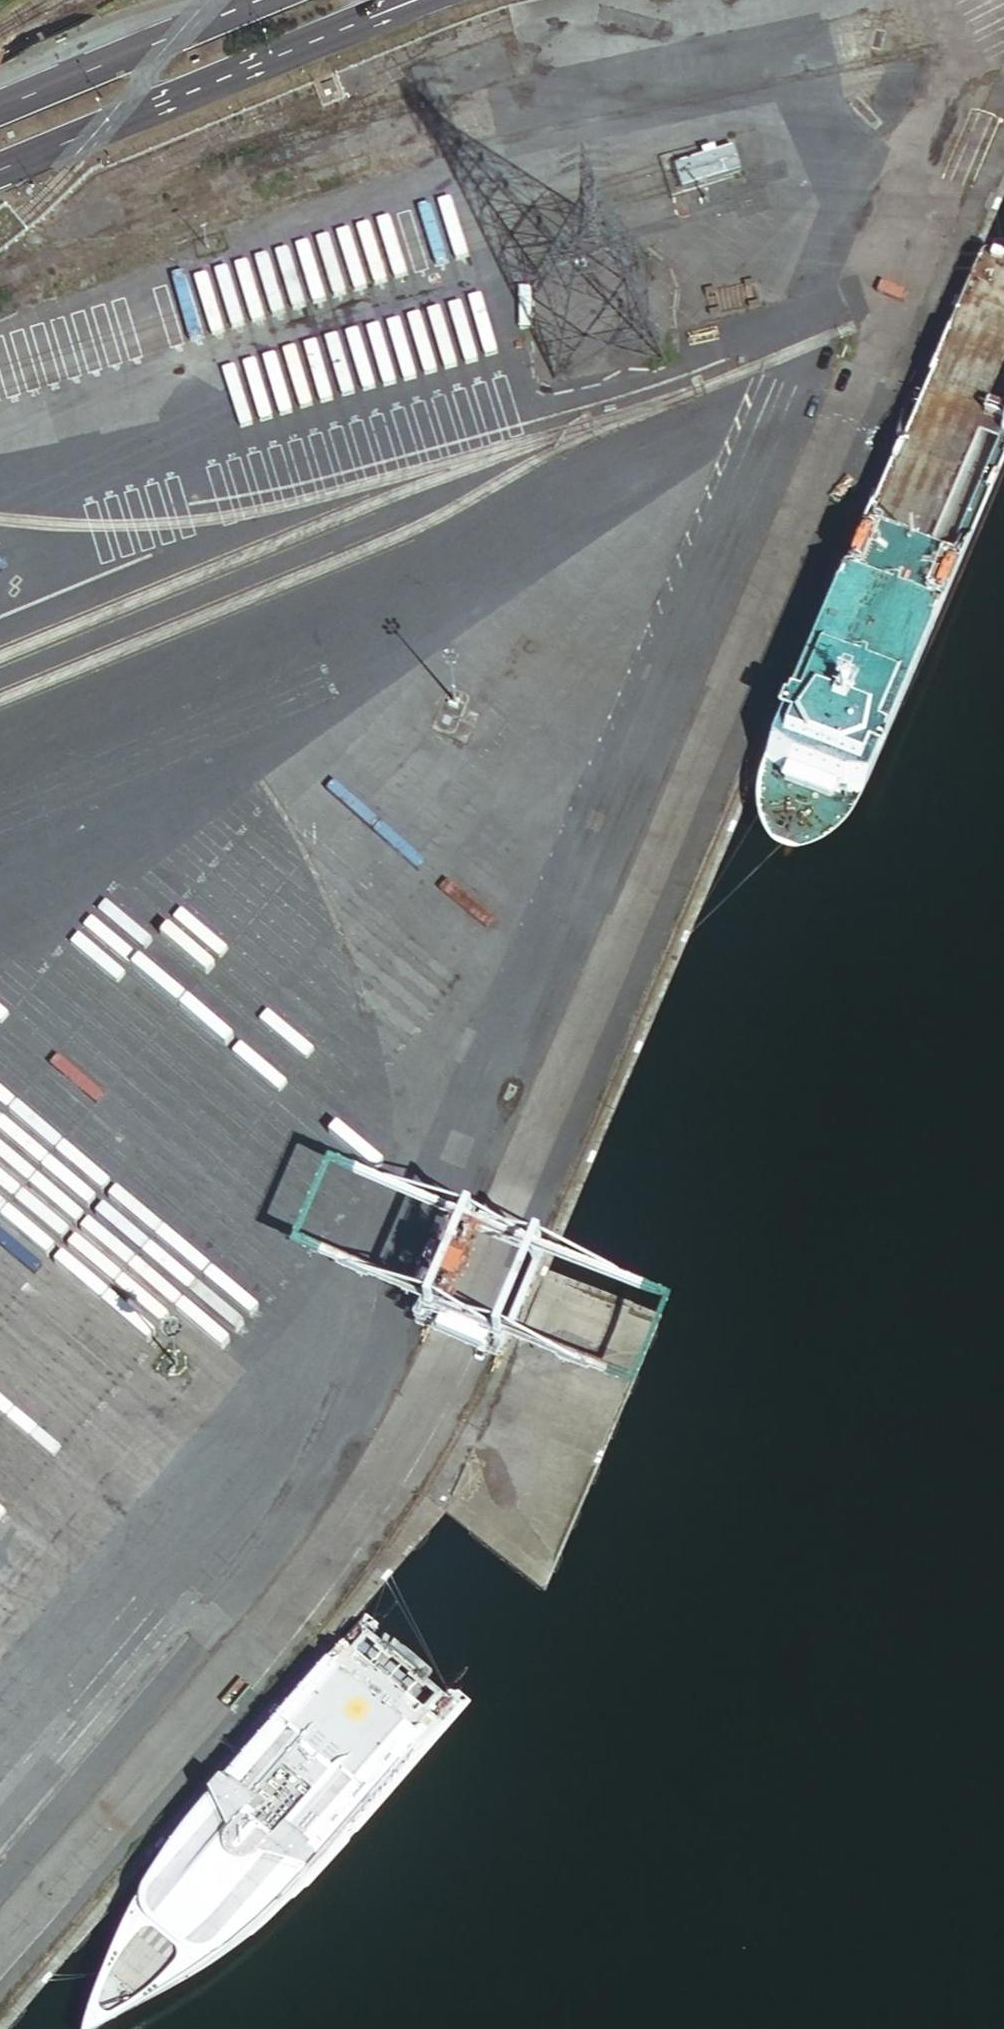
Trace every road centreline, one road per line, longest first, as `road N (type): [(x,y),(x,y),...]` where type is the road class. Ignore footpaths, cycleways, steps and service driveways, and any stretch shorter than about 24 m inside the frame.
road 1 (secondary): [(0,176),(400,8)]
road 2 (secondary): [(238,11),(0,109)]

